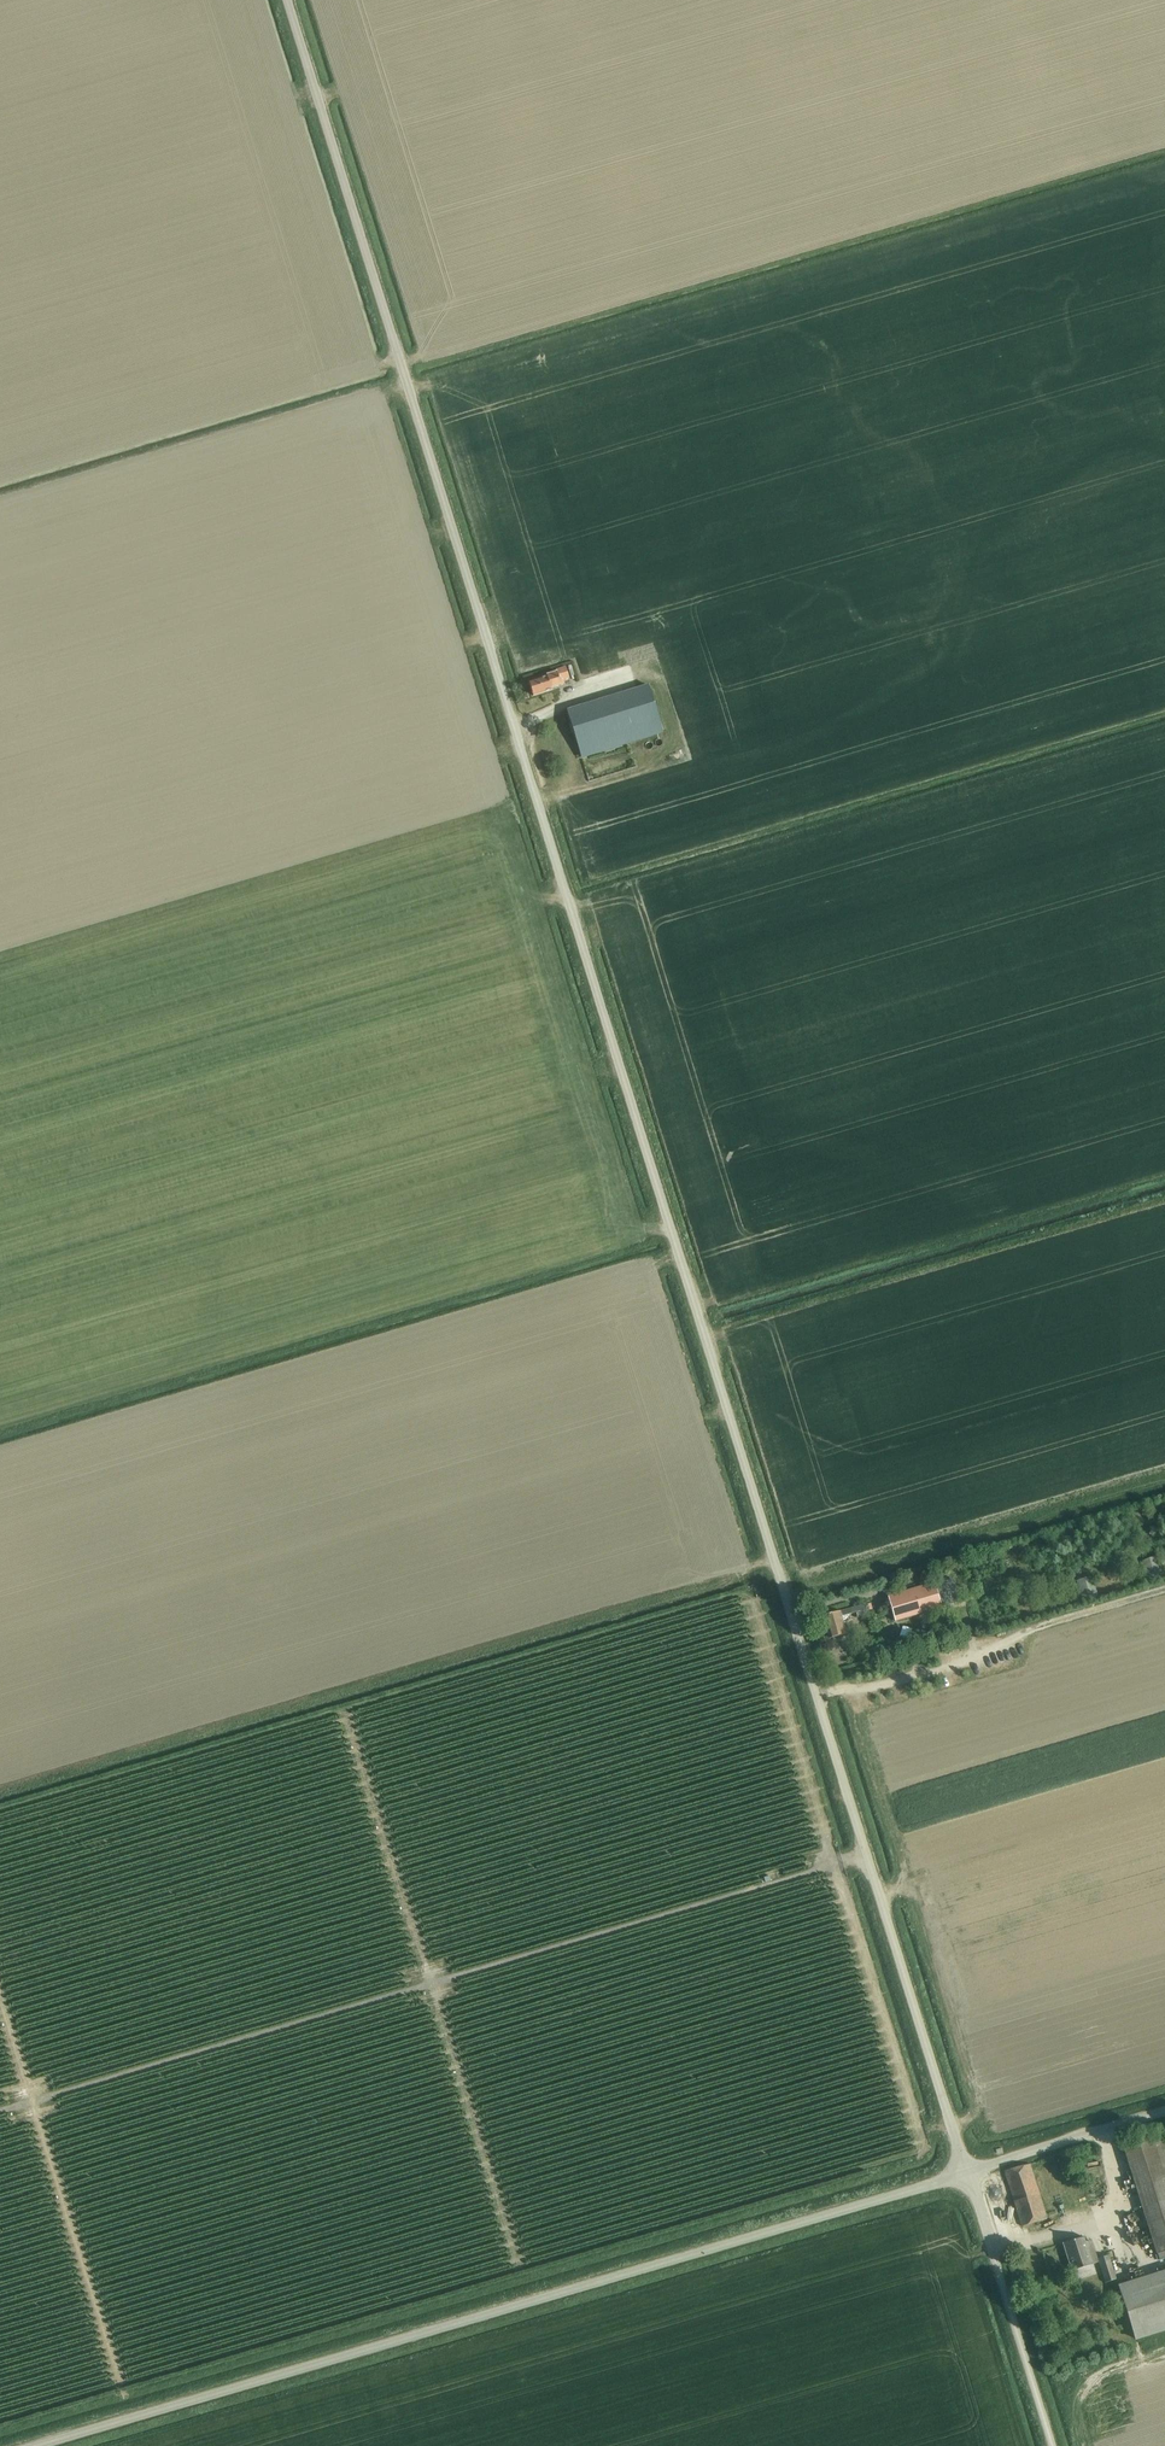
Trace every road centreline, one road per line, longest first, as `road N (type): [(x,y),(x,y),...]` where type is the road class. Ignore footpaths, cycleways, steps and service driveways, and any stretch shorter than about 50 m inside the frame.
road 1 (unclassified): [(964,2169),(594,1033),(281,0)]
road 2 (unclassified): [(31,2445),(964,2169)]
road 3 (unclassified): [(1051,2445),(964,2169)]
road 4 (unclassified): [(964,2169),(1164,2111)]

